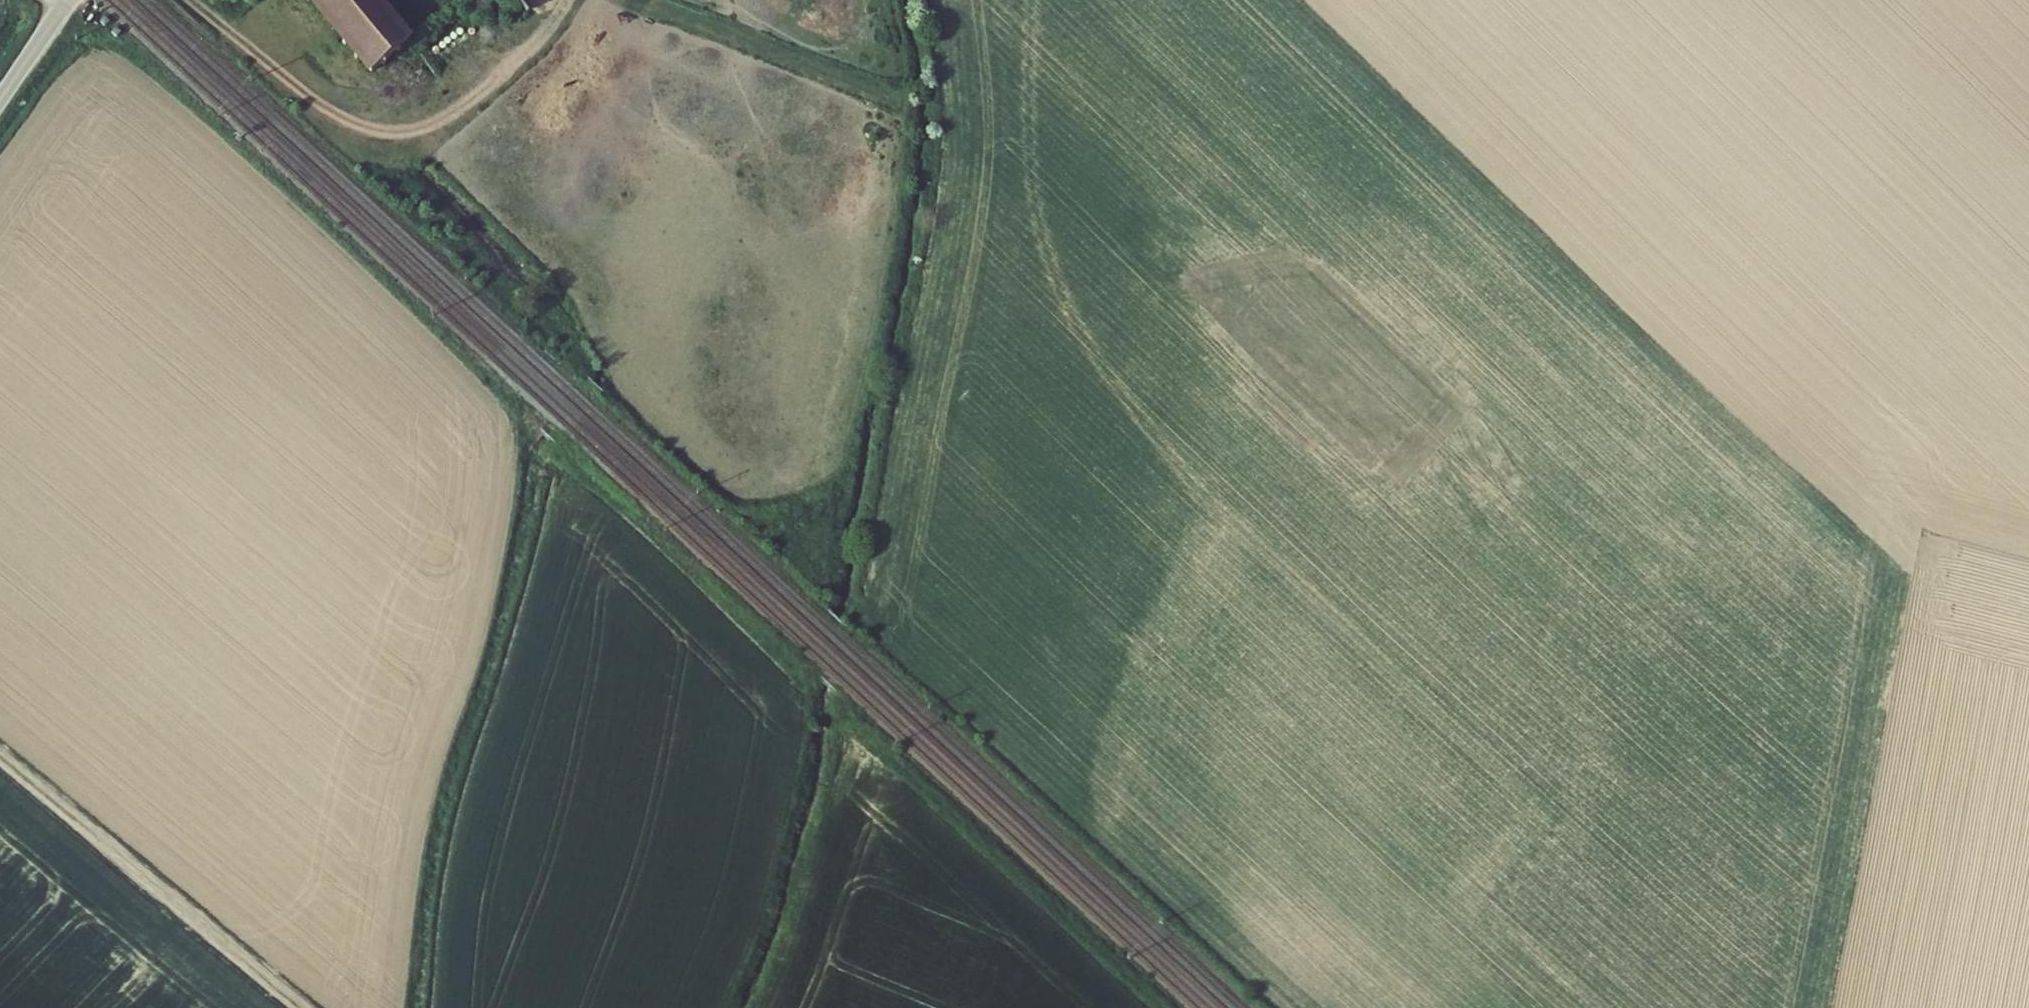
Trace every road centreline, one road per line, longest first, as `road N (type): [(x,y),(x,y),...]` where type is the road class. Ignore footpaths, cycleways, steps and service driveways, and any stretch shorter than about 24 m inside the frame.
road 1 (track): [(0,756),(303,1007)]
road 2 (unclassified): [(0,99),(68,0)]

